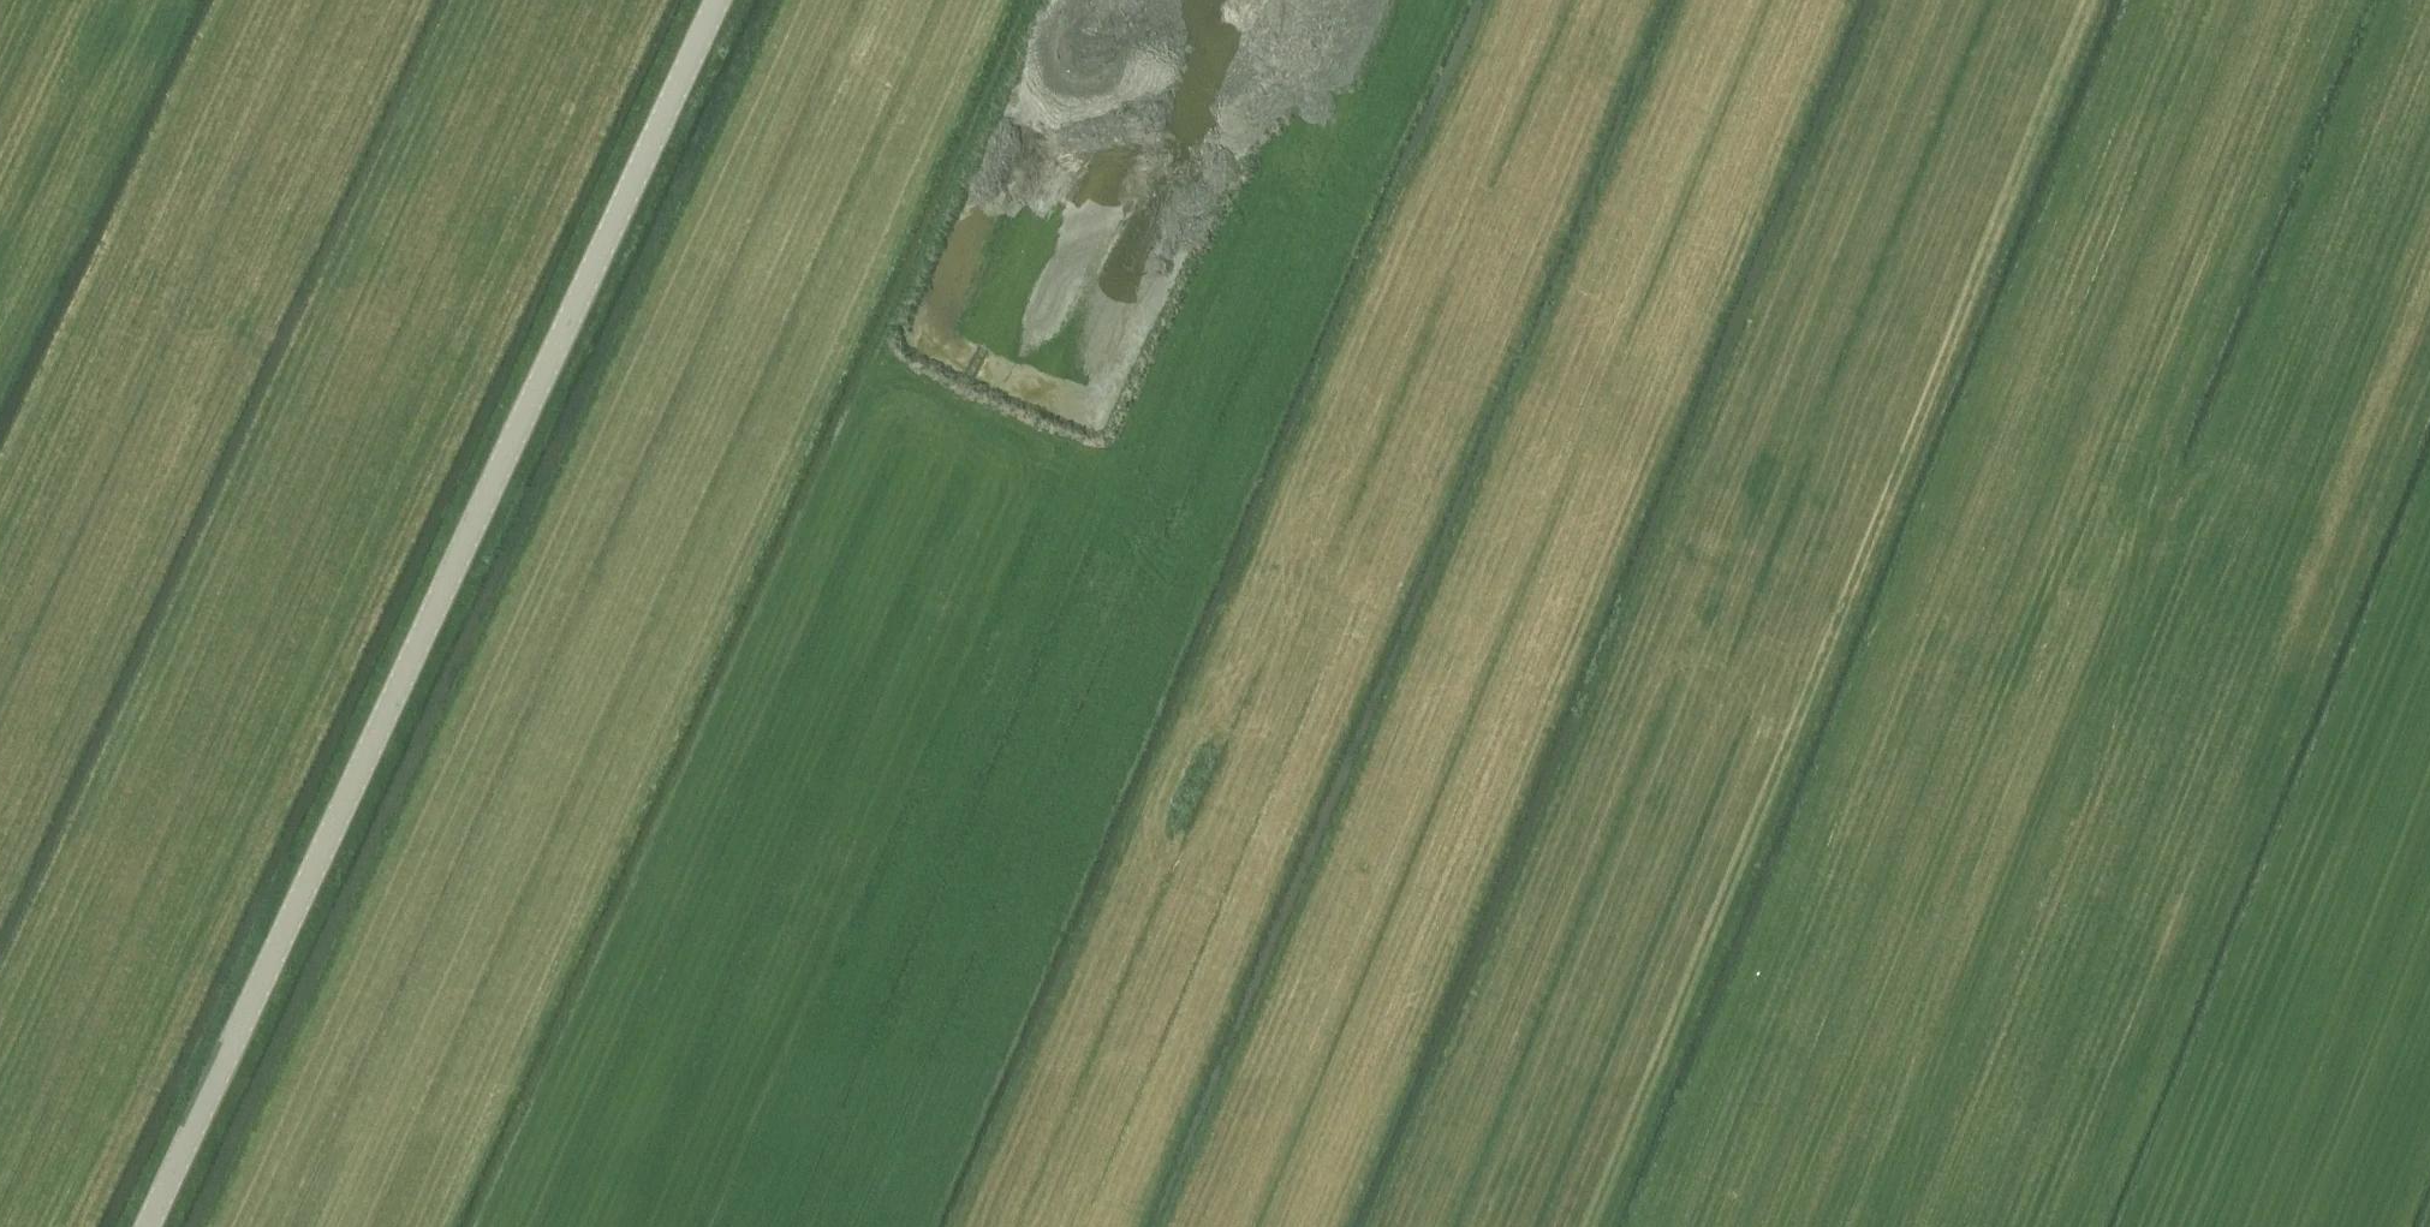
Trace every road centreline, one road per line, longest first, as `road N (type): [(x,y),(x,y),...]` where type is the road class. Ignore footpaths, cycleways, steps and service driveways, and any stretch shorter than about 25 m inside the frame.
road 1 (unclassified): [(717,0),(147,1226)]

